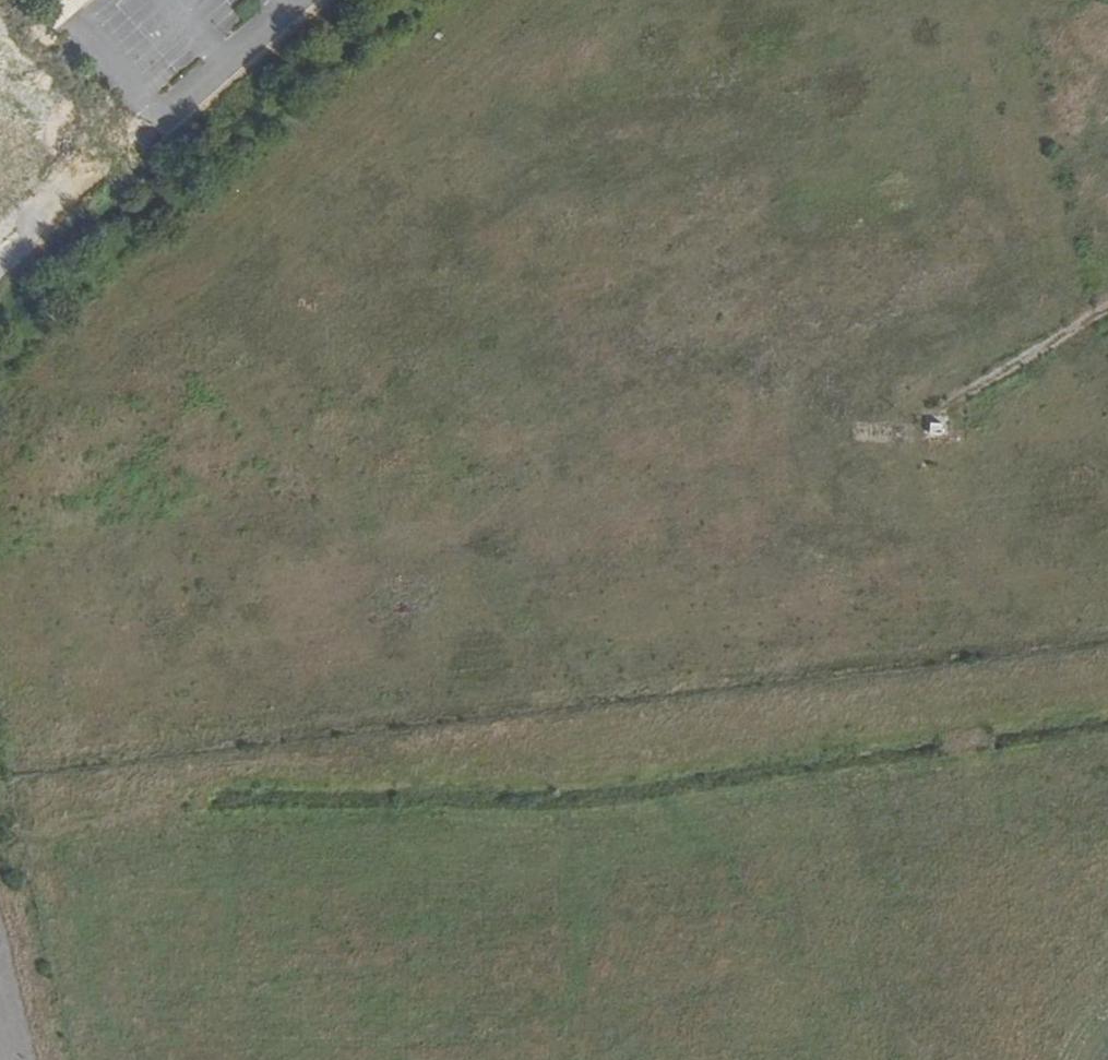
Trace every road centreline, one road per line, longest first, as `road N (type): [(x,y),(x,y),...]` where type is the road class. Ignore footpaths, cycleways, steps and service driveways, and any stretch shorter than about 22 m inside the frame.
road 1 (unclassified): [(296,0),(0,256)]

